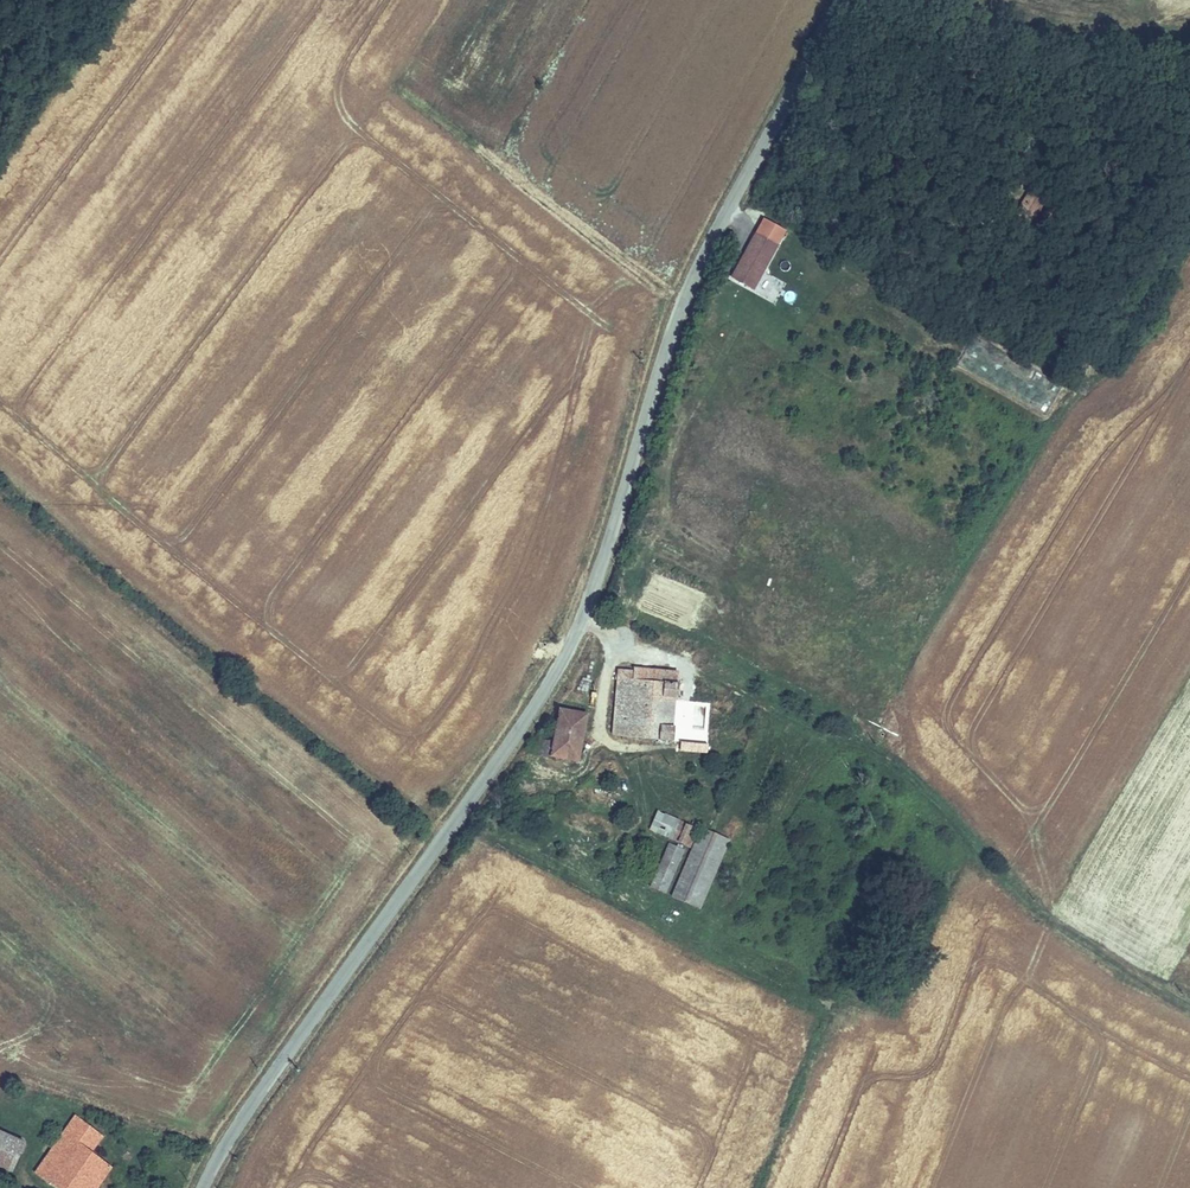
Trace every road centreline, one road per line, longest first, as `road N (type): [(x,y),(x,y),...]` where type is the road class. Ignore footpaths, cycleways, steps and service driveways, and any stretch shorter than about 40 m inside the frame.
road 1 (tertiary): [(841,0),(736,187),(690,291),(584,620),(533,711),(223,1150),(206,1187)]

